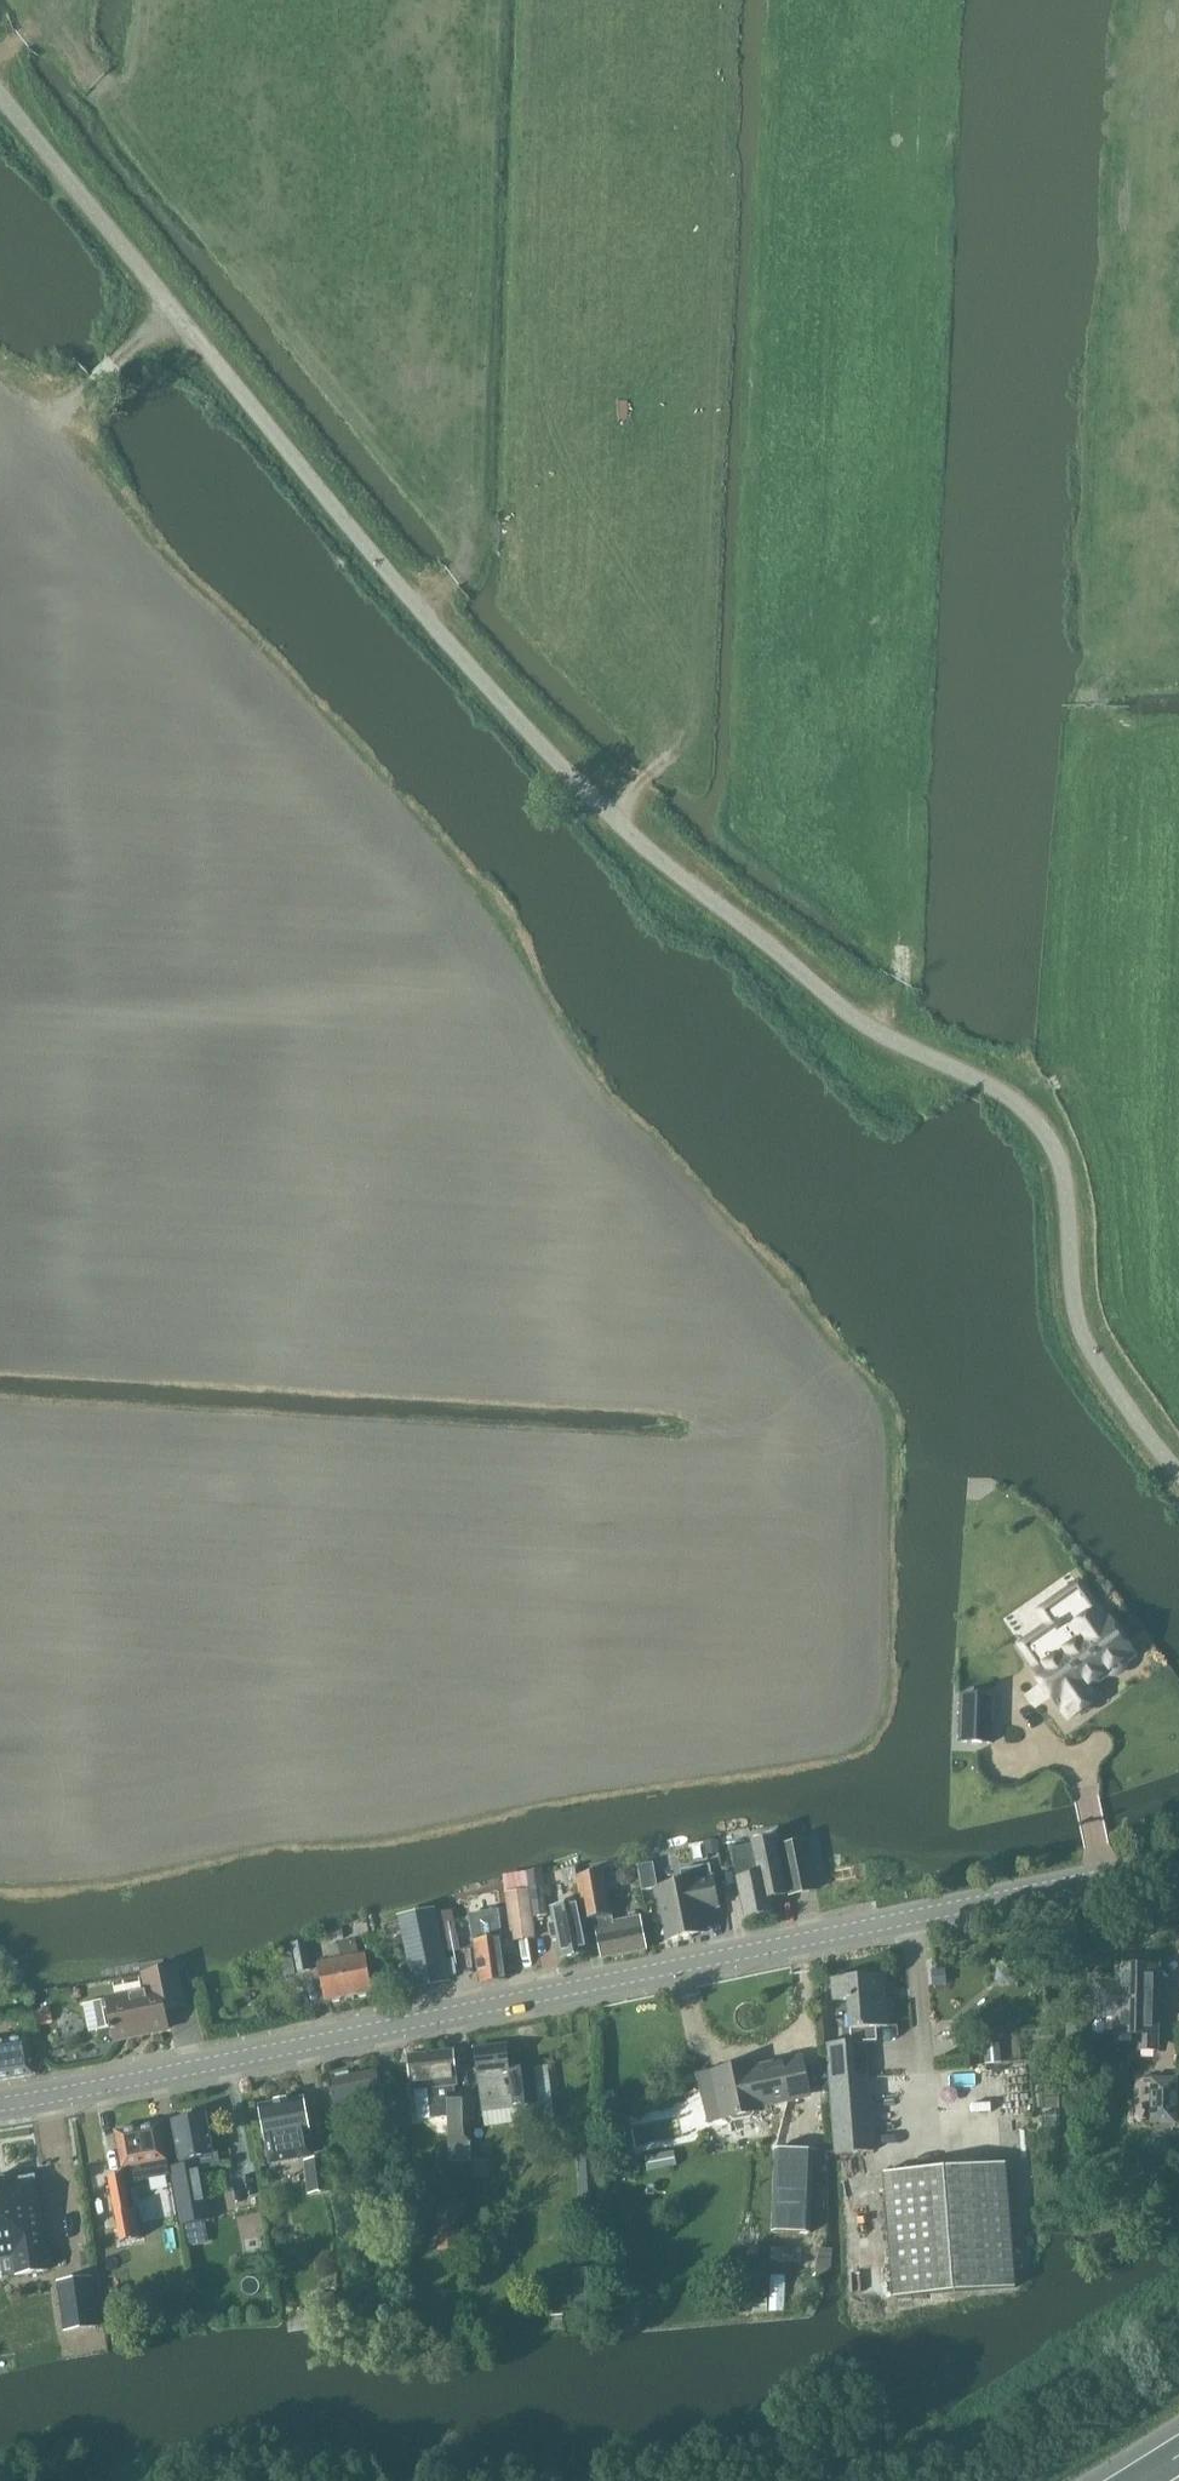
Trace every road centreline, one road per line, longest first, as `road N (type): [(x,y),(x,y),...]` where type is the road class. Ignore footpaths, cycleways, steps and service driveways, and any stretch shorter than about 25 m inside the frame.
road 1 (tertiary): [(0,2099),(1178,1859)]
road 2 (track): [(615,820),(686,737),(698,697),(720,0)]
road 3 (track): [(48,424),(176,308)]

